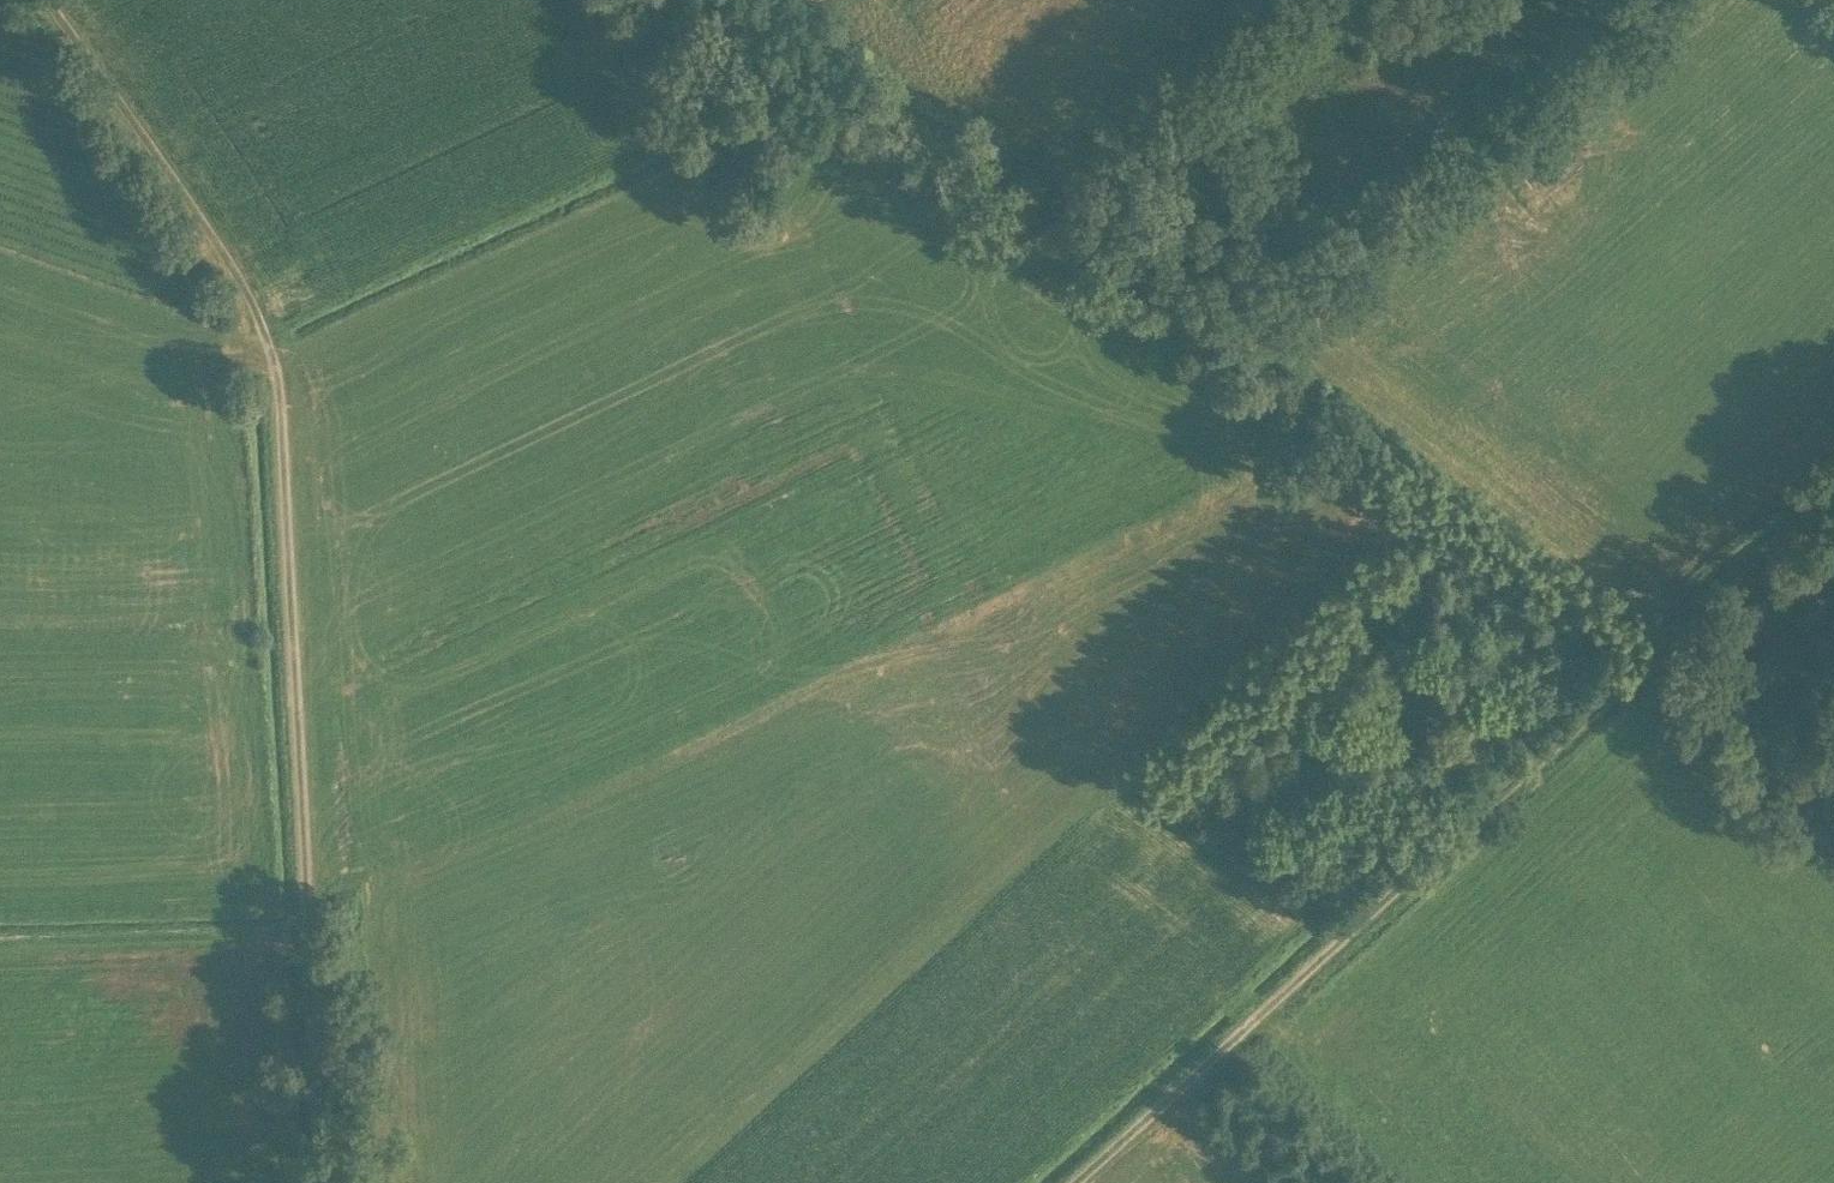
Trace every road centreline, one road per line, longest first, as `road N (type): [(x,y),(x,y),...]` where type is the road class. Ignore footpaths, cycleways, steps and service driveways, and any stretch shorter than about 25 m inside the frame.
road 1 (track): [(331,1182),(277,311),(49,0)]
road 2 (track): [(1071,1182),(1833,520)]

